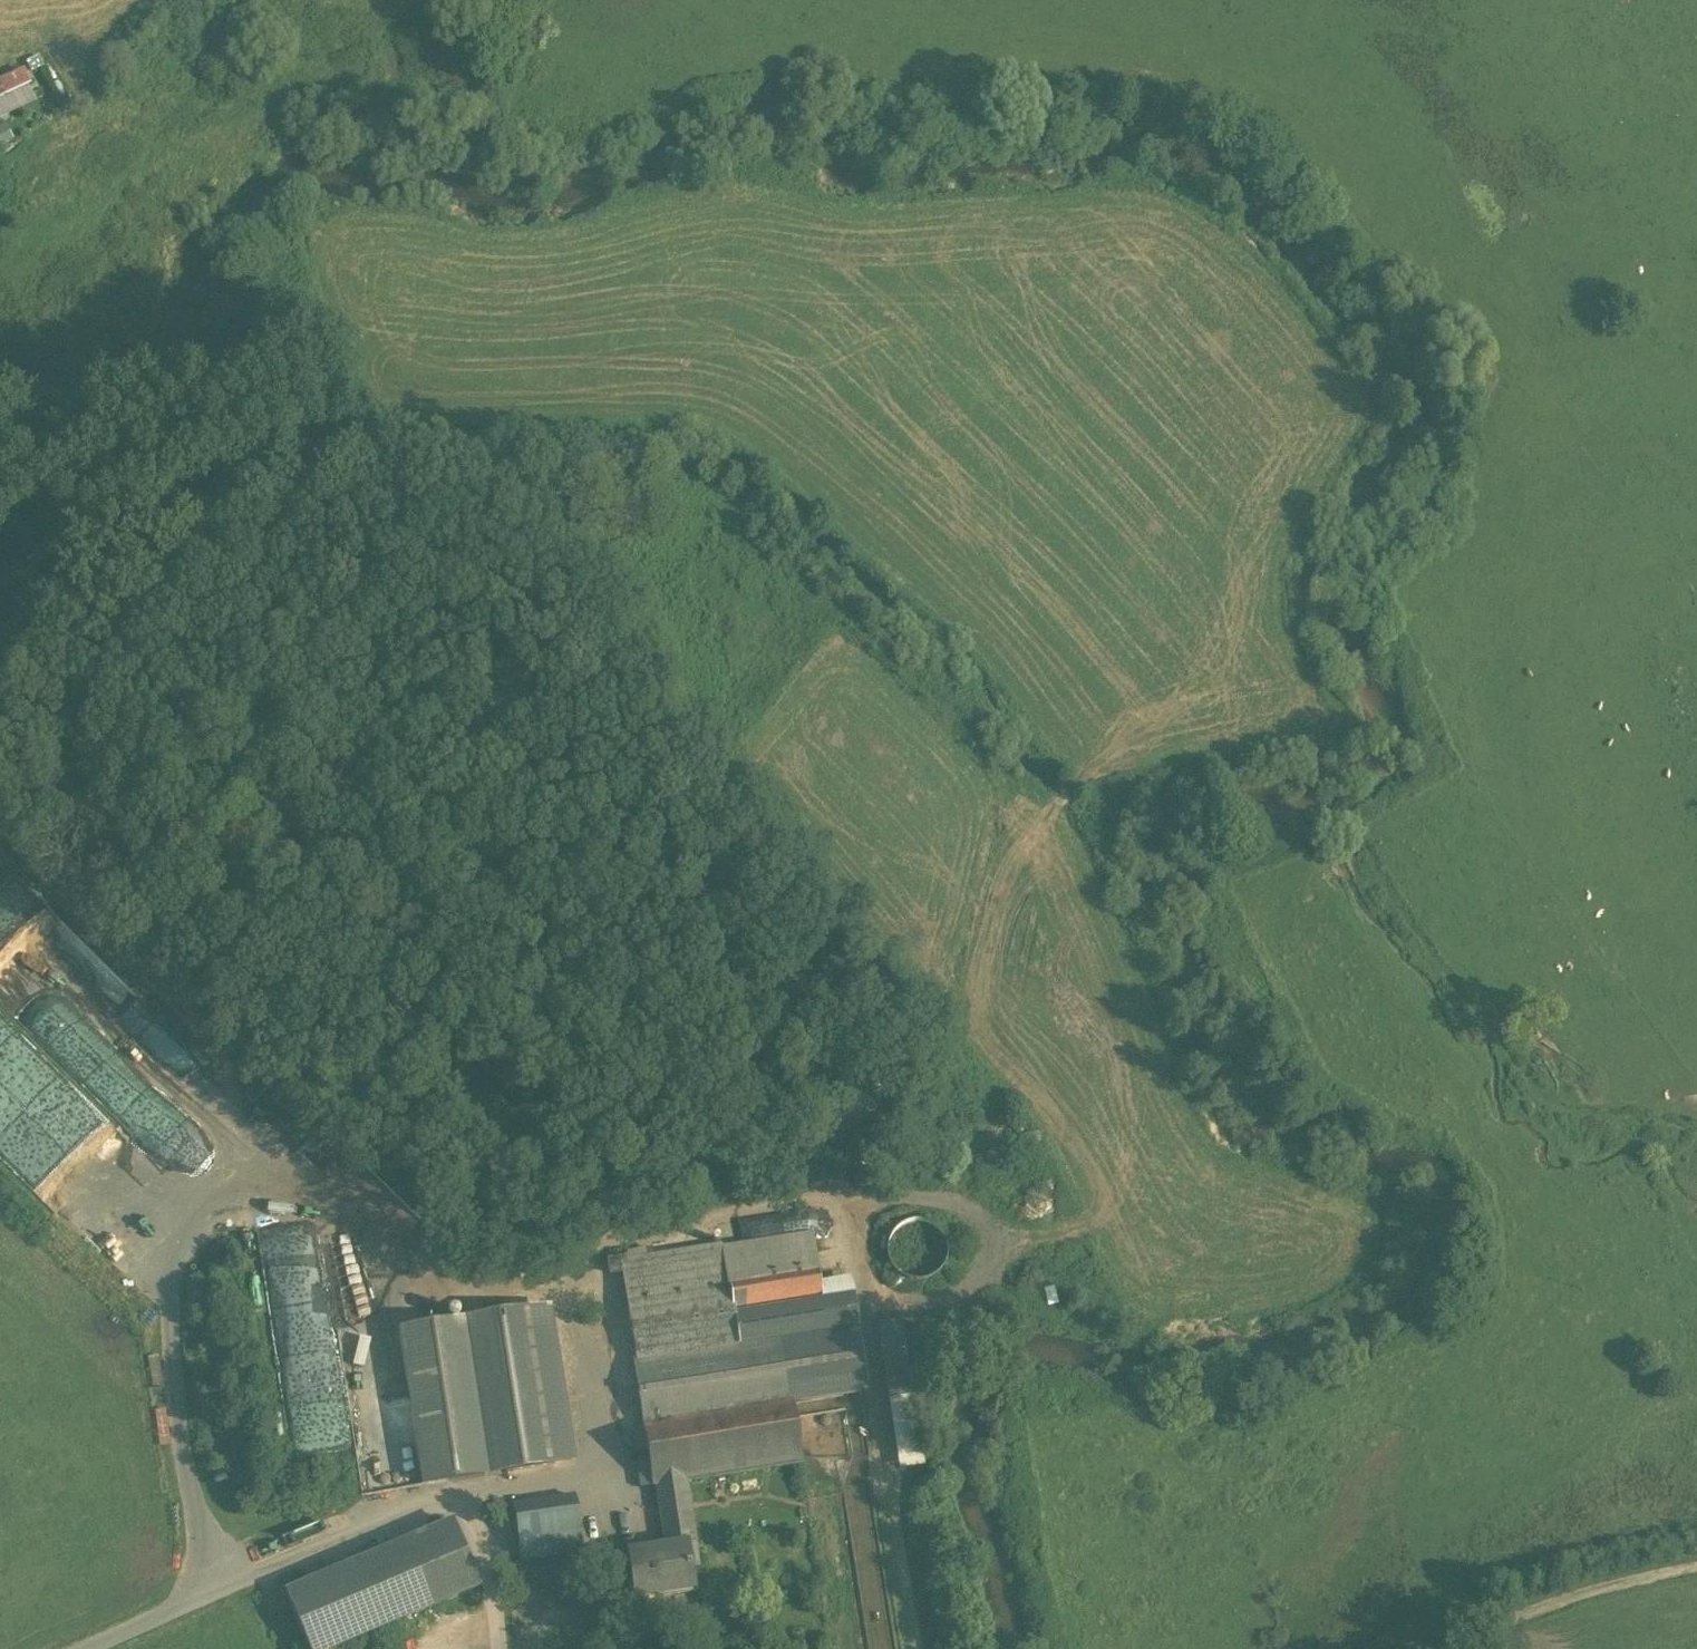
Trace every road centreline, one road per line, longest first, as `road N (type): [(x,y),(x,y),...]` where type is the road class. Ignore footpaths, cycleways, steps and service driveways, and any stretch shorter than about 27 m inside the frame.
road 1 (unclassified): [(84,1648),(409,1502),(509,1484)]
road 2 (track): [(1449,1648),(1579,1590),(1696,1569)]

